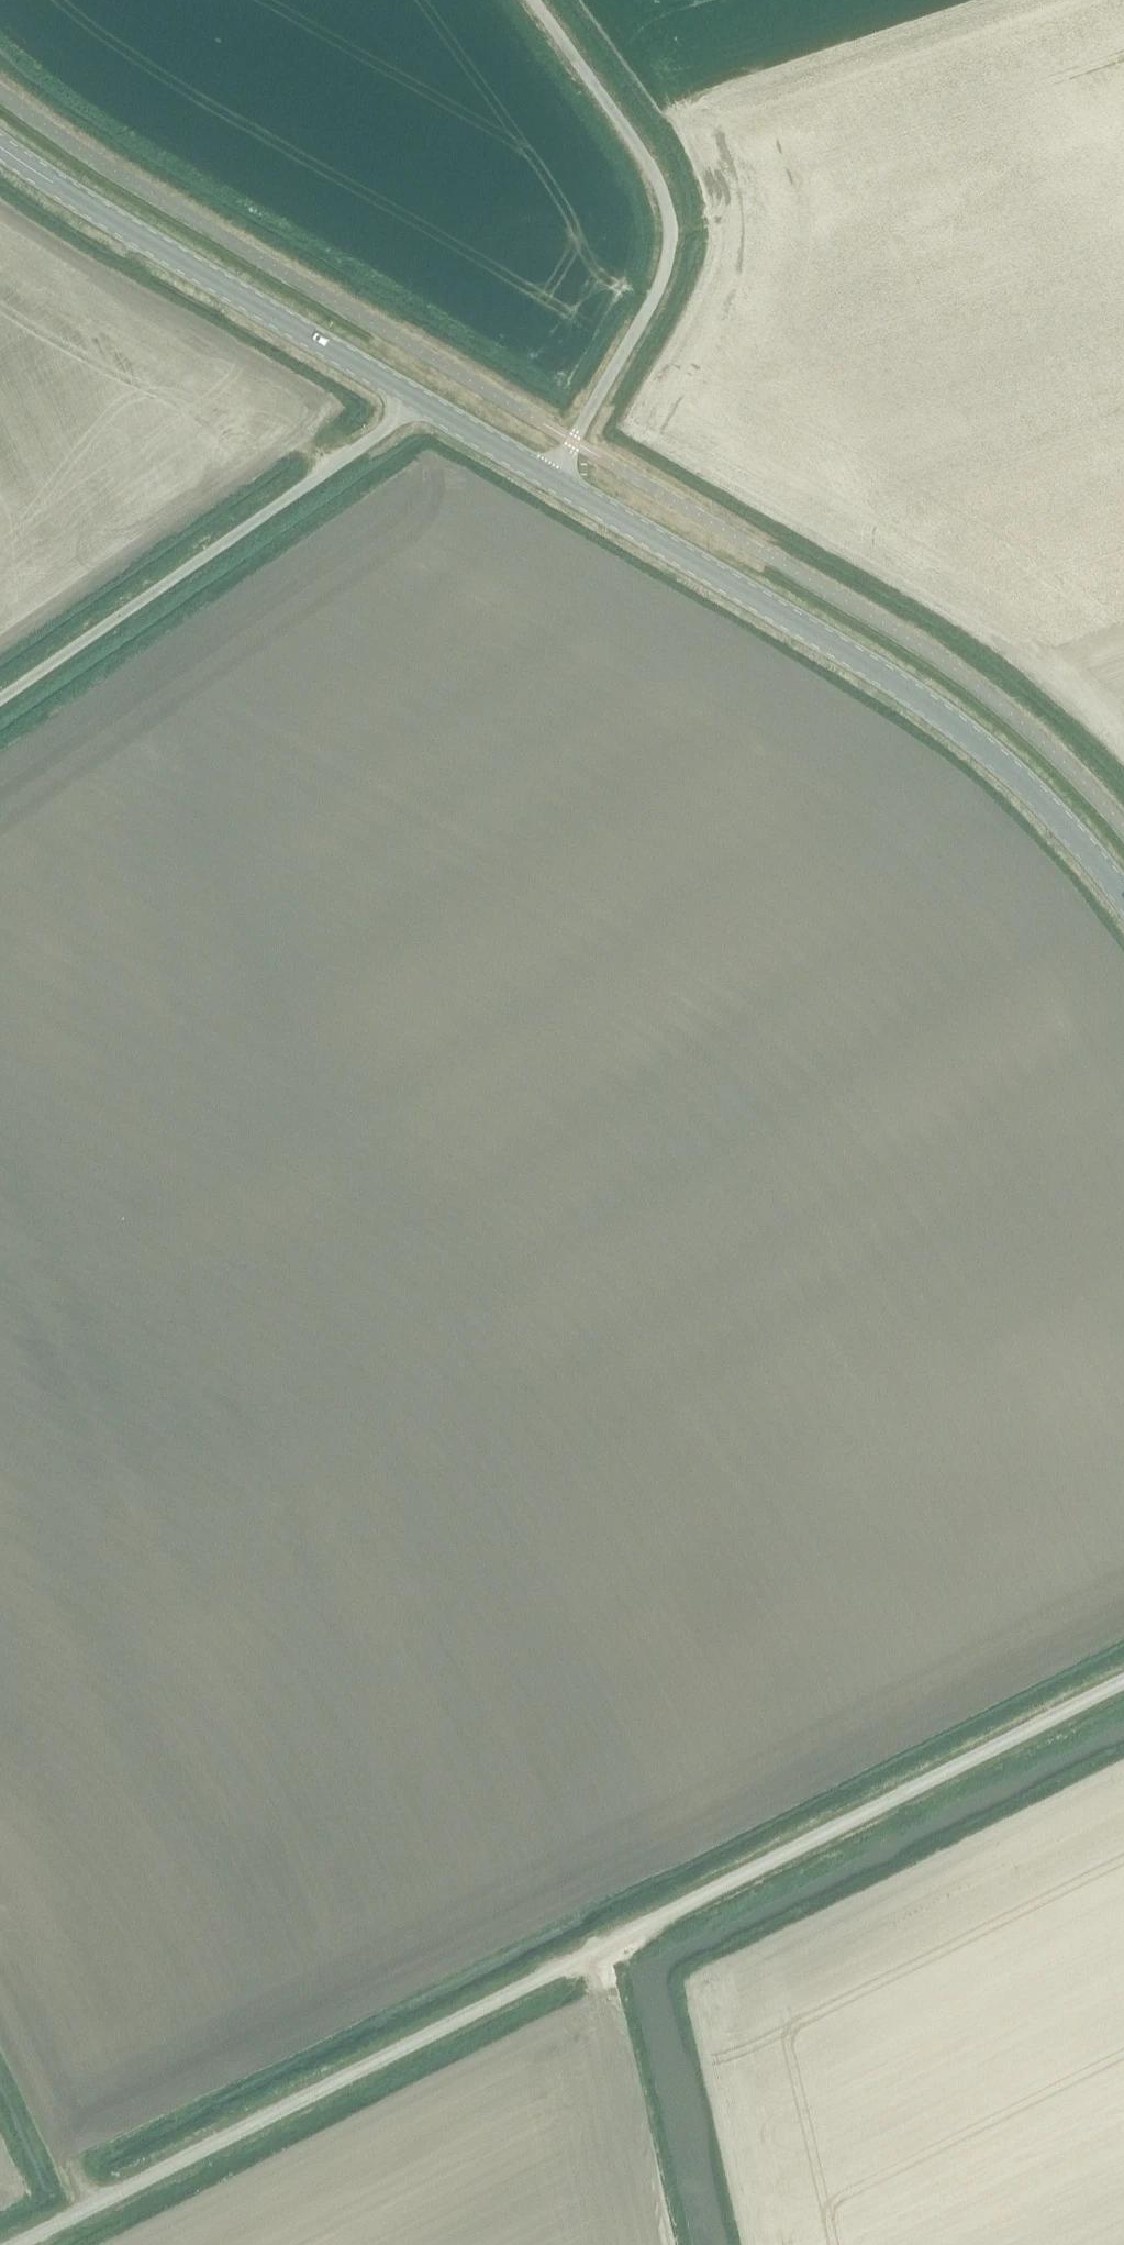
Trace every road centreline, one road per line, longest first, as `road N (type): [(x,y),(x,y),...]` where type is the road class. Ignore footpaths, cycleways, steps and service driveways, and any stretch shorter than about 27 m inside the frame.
road 1 (unclassified): [(21,2244),(1123,1683)]
road 2 (secondary): [(1123,897),(1040,794),(944,709),(555,479)]
road 3 (unclassified): [(555,479),(657,297),(670,235),(666,200),(643,154),(535,0)]
road 4 (unclassified): [(0,706),(420,400)]
road 5 (secondary): [(420,400),(0,145)]
road 6 (secondary): [(555,479),(420,400)]

